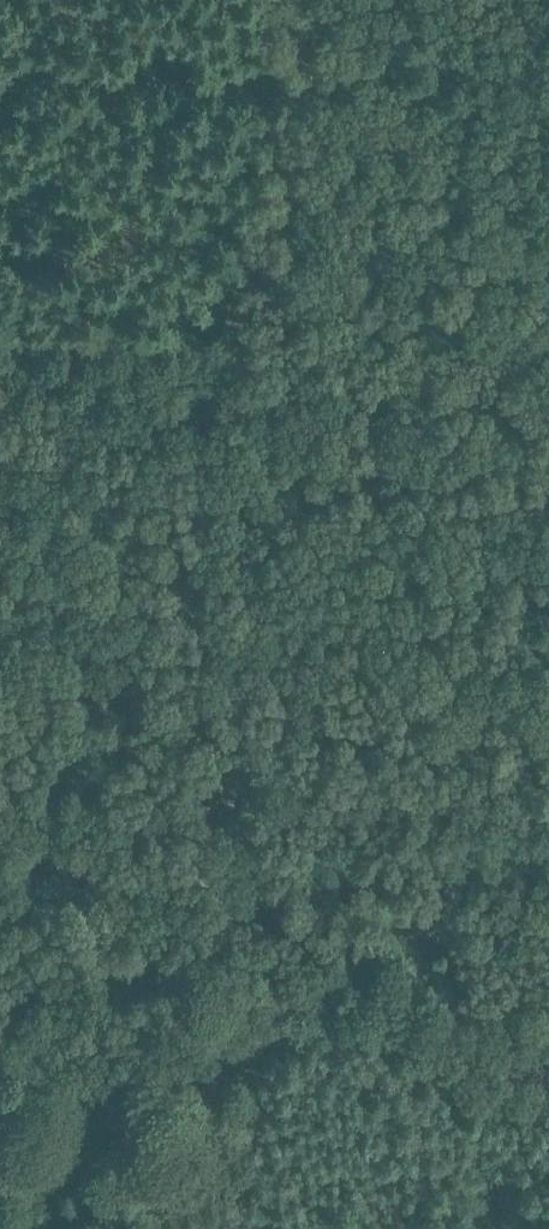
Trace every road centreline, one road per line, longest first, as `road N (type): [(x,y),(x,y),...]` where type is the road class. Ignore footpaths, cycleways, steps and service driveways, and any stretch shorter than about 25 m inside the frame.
road 1 (track): [(312,0),(238,721),(218,1006),(221,1208)]

